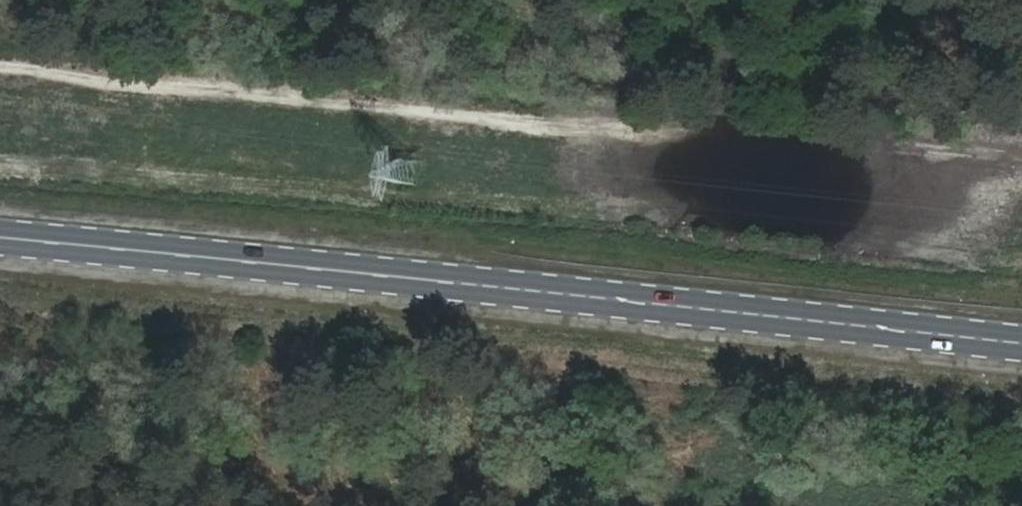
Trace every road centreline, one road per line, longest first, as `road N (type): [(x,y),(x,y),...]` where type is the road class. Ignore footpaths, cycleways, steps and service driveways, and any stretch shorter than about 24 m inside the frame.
road 1 (primary): [(0,234),(1021,349)]
road 2 (track): [(1021,162),(0,65)]

